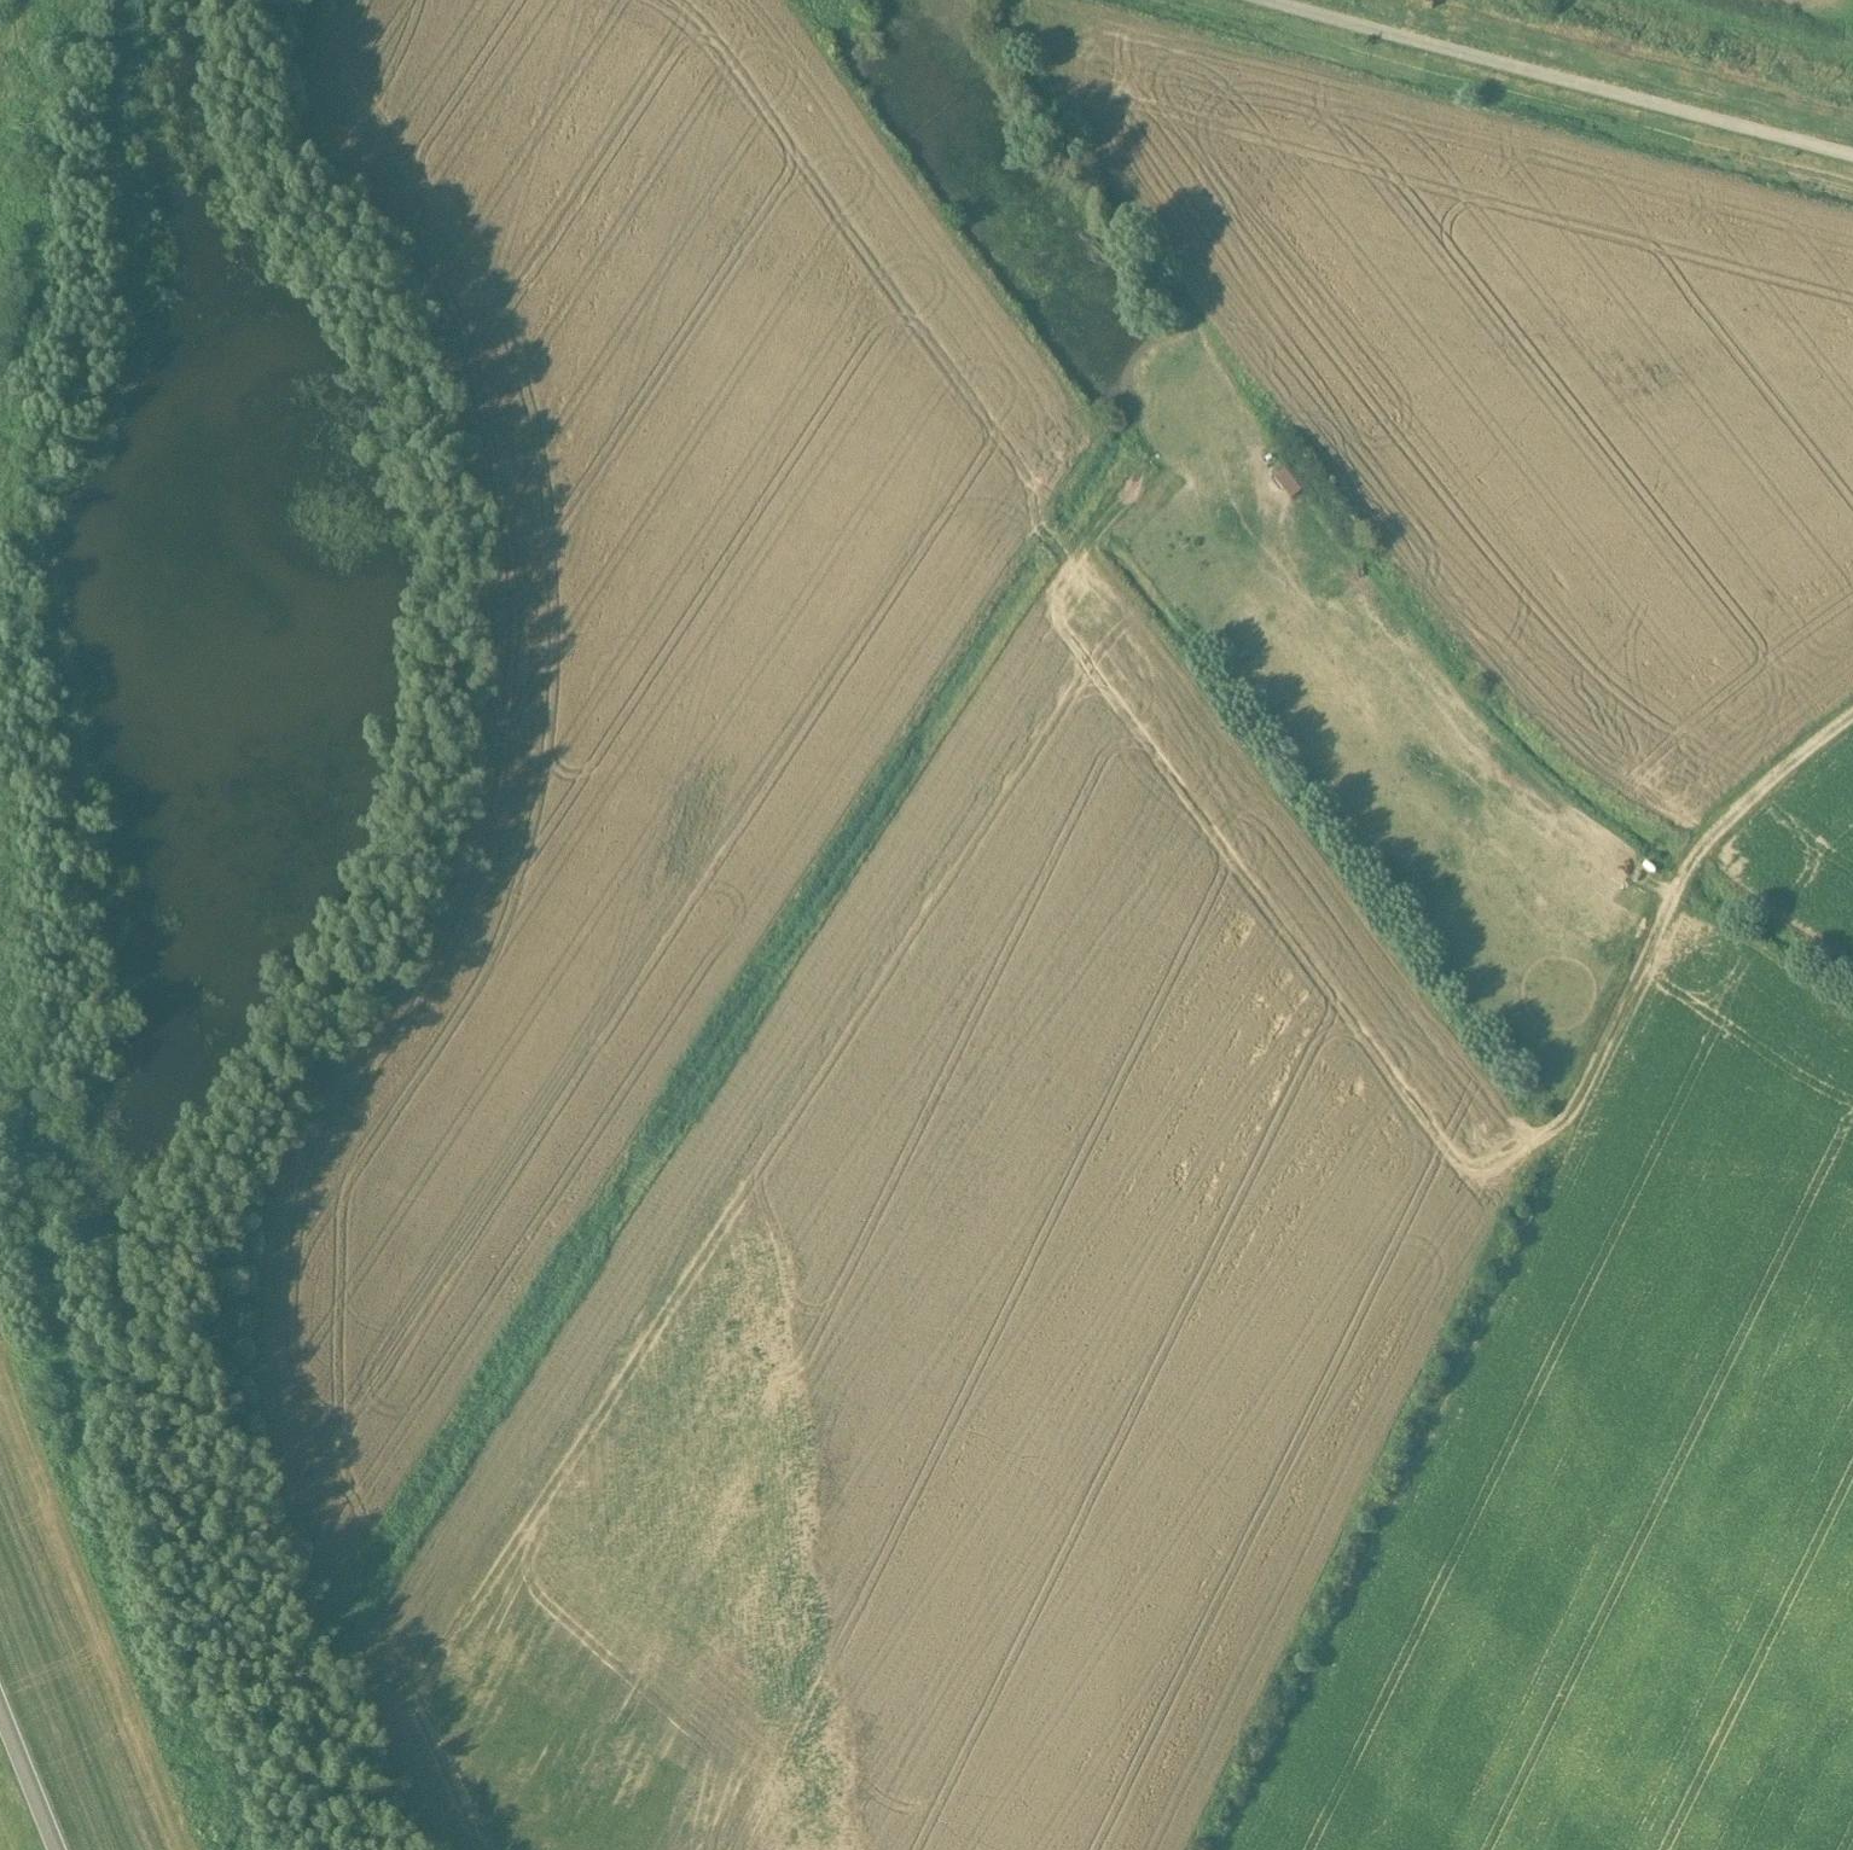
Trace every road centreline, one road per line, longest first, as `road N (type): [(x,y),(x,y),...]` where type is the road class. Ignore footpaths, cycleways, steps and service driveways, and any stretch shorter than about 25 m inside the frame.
road 1 (unclassified): [(1852,155),(1277,0)]
road 2 (track): [(0,1335),(36,1464),(173,1849)]
road 3 (track): [(1852,715),(1696,854),(1572,1120),(1548,1139)]
road 4 (tertiary): [(57,1849),(0,1714)]

